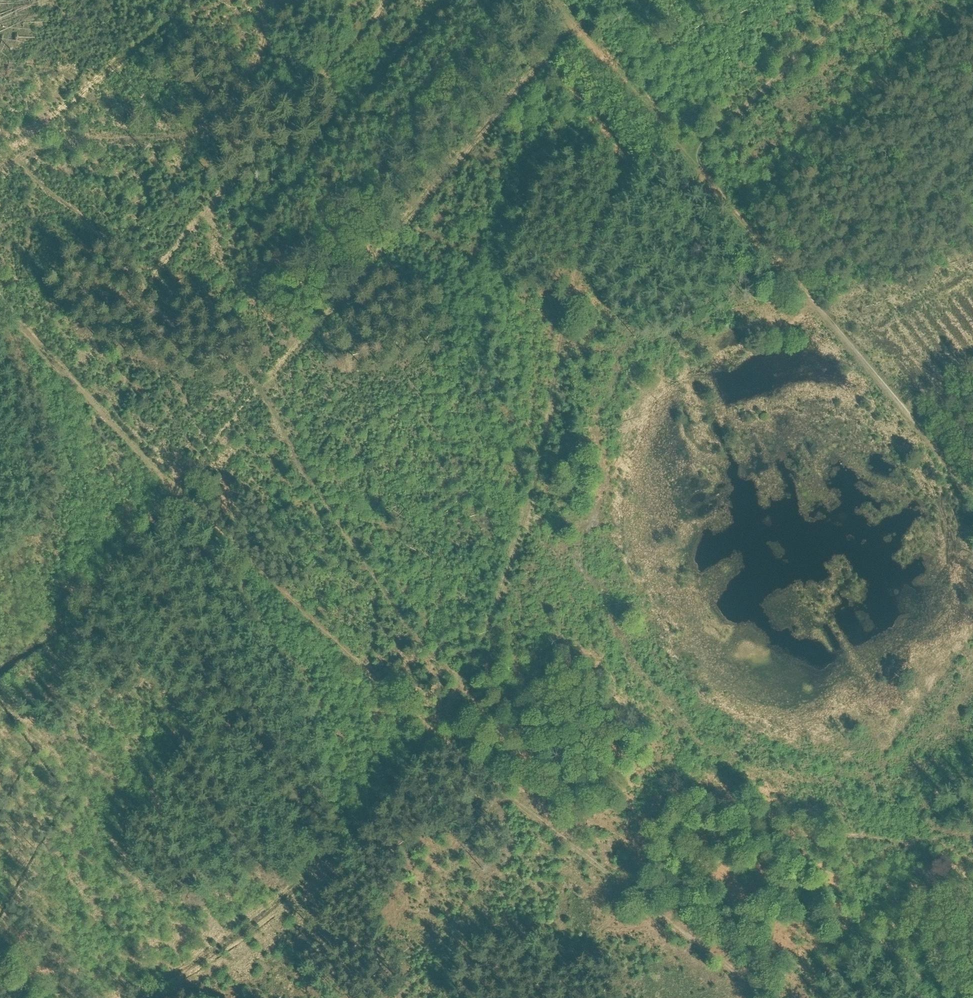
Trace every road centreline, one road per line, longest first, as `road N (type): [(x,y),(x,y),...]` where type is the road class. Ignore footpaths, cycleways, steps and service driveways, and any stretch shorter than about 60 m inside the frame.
road 1 (track): [(179,492),(489,783),(768,997)]
road 2 (track): [(462,685),(511,571),(592,231),(633,167),(670,137)]
road 3 (track): [(972,837),(909,844),(799,827),(719,856),(623,837),(504,742),(462,685)]
road 4 (track): [(687,157),(972,488)]
road 5 (track): [(135,997),(193,968),(289,897),(439,739)]
road 6 (track): [(0,169),(47,144),(209,128),(245,88),(275,0)]
road 7 (track): [(0,302),(179,492)]
road 8 (track): [(0,673),(62,630),(179,492)]
road 9 (track): [(687,157),(863,0)]
road 10 (track): [(550,0),(687,157)]

